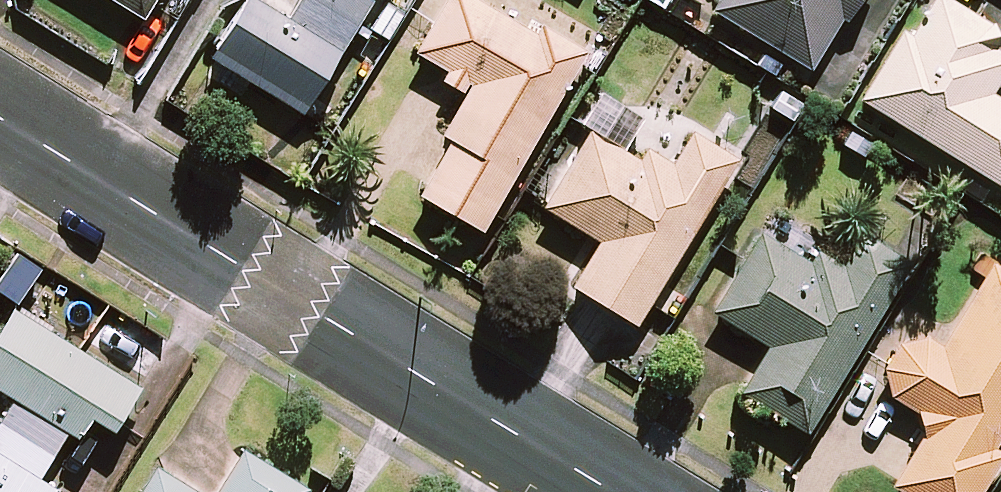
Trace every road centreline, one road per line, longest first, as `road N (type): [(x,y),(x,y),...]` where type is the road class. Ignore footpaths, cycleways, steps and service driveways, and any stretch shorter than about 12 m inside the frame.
road 1 (tertiary): [(0,118),(611,491)]

